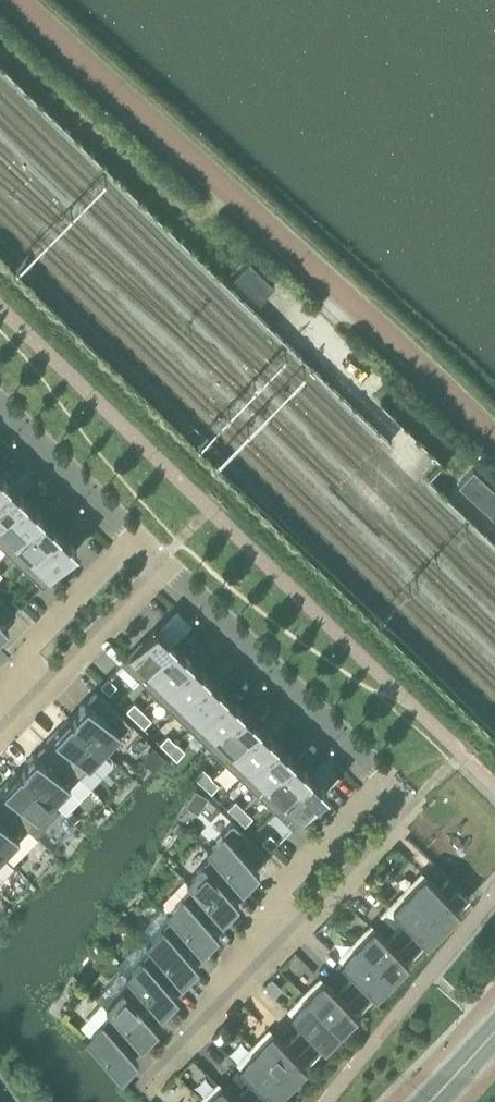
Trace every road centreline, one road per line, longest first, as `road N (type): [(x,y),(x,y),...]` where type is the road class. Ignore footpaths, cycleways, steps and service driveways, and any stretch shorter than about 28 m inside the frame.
road 1 (unclassified): [(494,438),(19,0)]
road 2 (residential): [(213,1009),(414,803),(388,777)]
road 3 (residential): [(388,777),(162,560)]
road 4 (residential): [(388,777),(283,885),(213,1009)]
road 5 (residential): [(162,560),(0,728)]
road 6 (residential): [(136,535),(31,644),(0,704)]
road 7 (residential): [(136,535),(0,403)]

